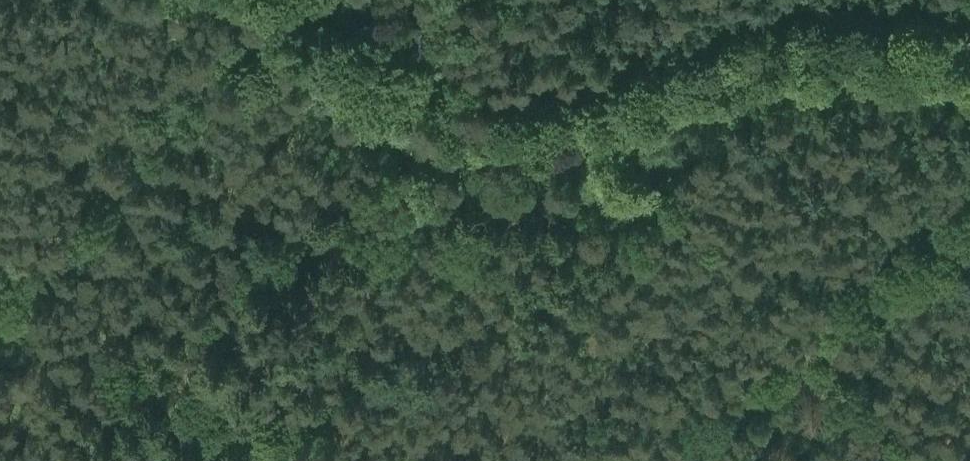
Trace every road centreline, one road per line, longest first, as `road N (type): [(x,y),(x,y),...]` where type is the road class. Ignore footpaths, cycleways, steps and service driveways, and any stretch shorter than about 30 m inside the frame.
road 1 (track): [(969,202),(654,460)]

